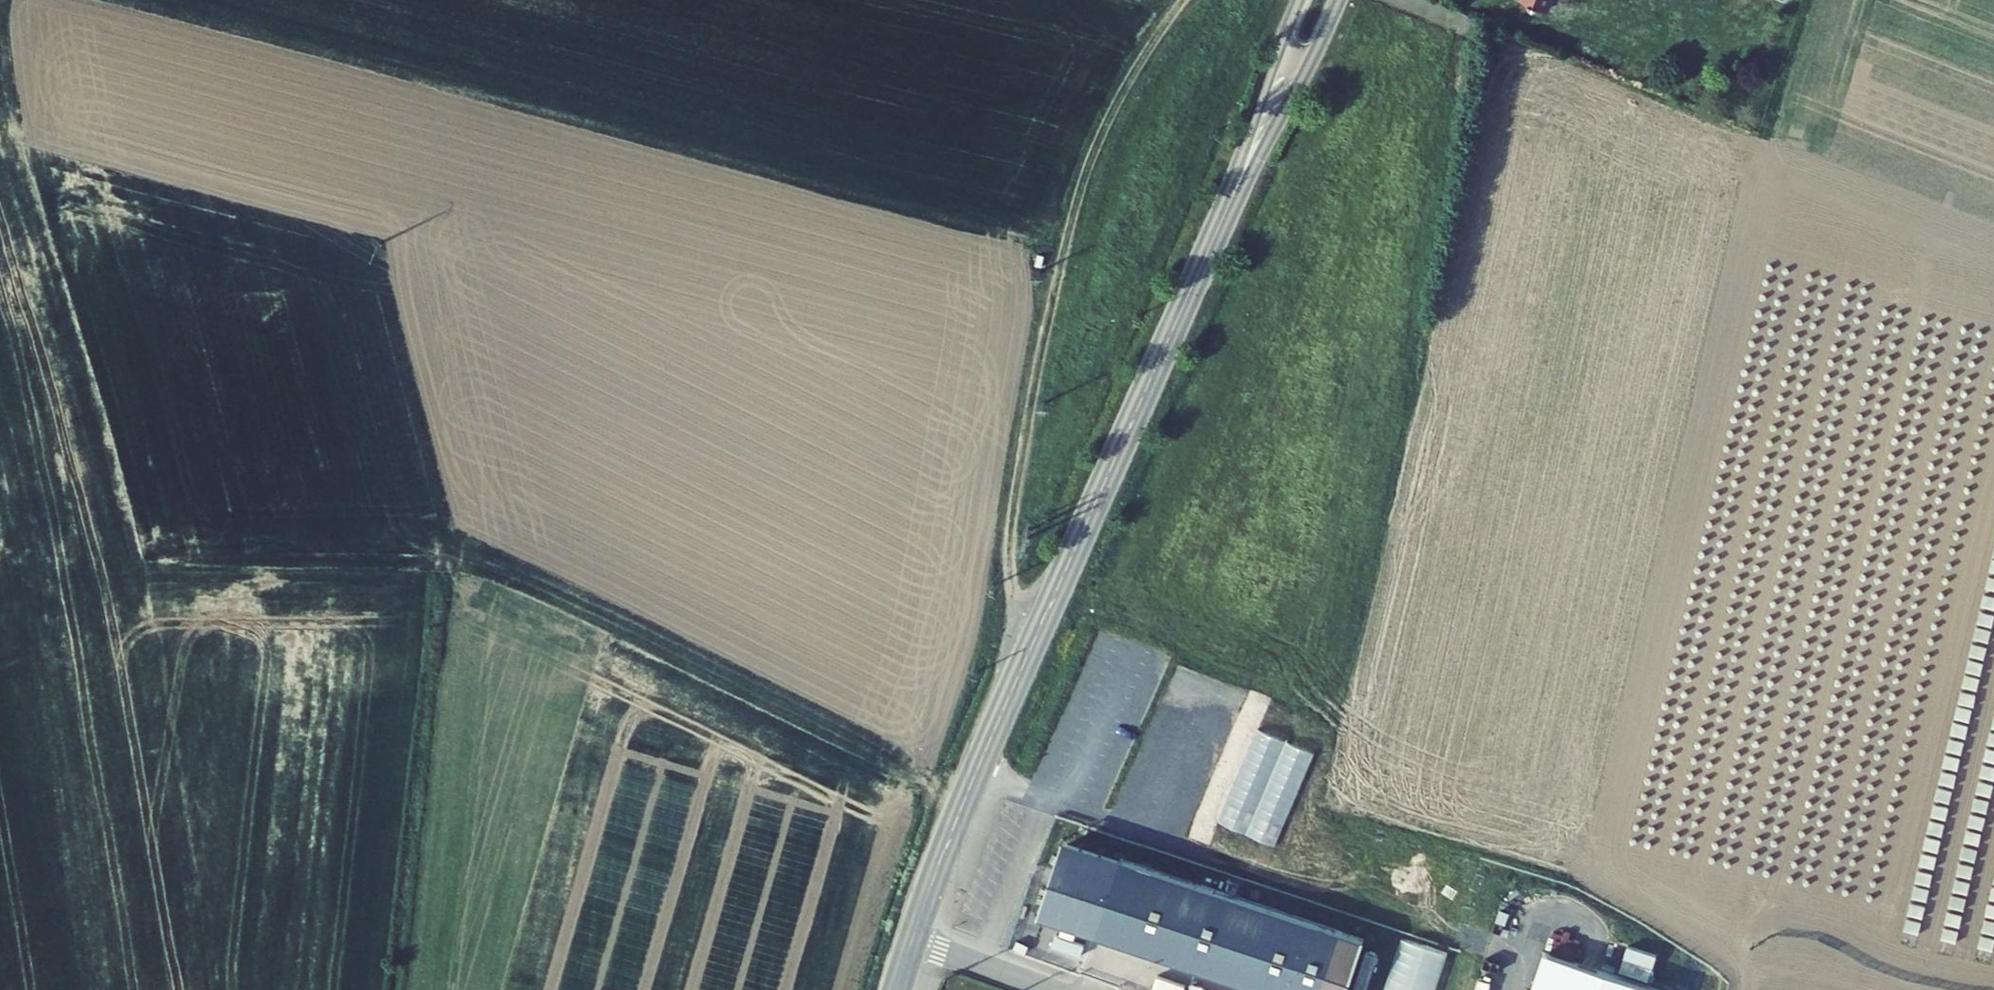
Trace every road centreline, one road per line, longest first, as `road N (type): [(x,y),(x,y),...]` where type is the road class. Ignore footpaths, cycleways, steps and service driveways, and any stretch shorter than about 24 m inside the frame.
road 1 (tertiary): [(1231,200),(983,755),(913,943)]
road 2 (track): [(1036,636),(1011,569),(1009,532),(1041,340),(1102,131),(1182,0)]
road 3 (tertiary): [(1231,200),(1339,0)]
road 4 (tertiary): [(1300,0),(1231,200)]
road 5 (residential): [(1056,989),(913,943)]

